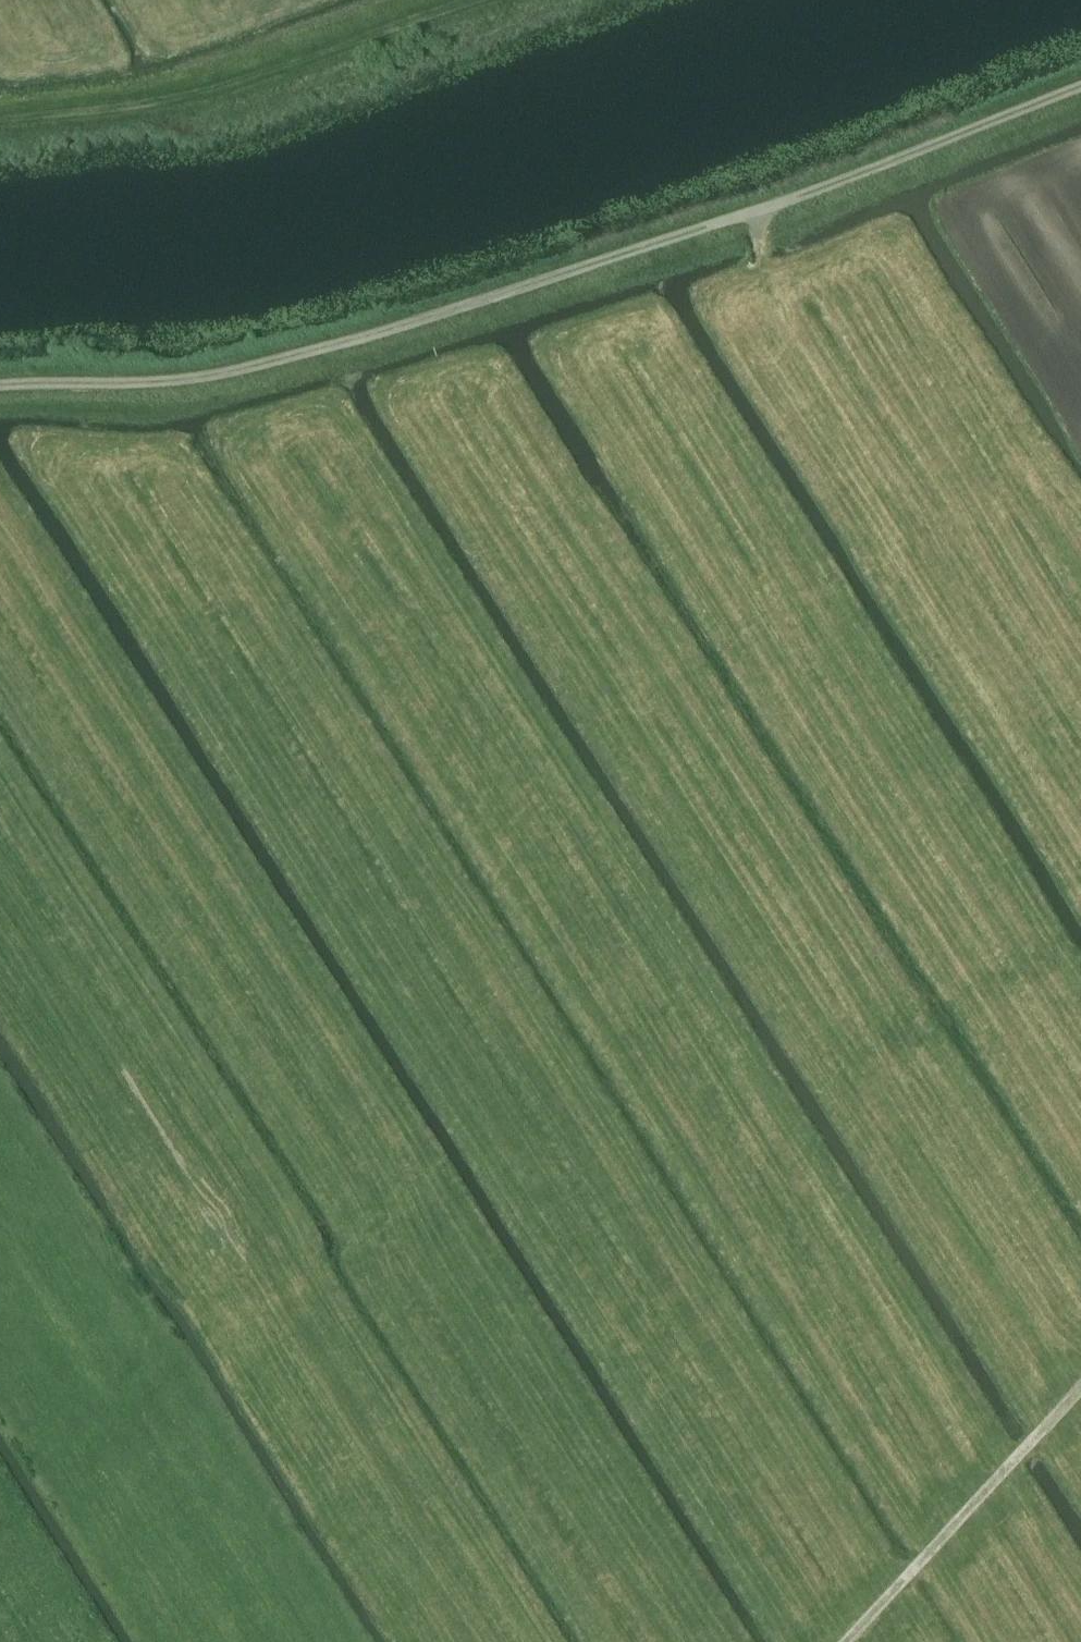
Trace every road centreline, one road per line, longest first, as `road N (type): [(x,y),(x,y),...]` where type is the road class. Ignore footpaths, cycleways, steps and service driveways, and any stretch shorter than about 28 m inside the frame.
road 1 (track): [(845,1641),(1080,1387)]

